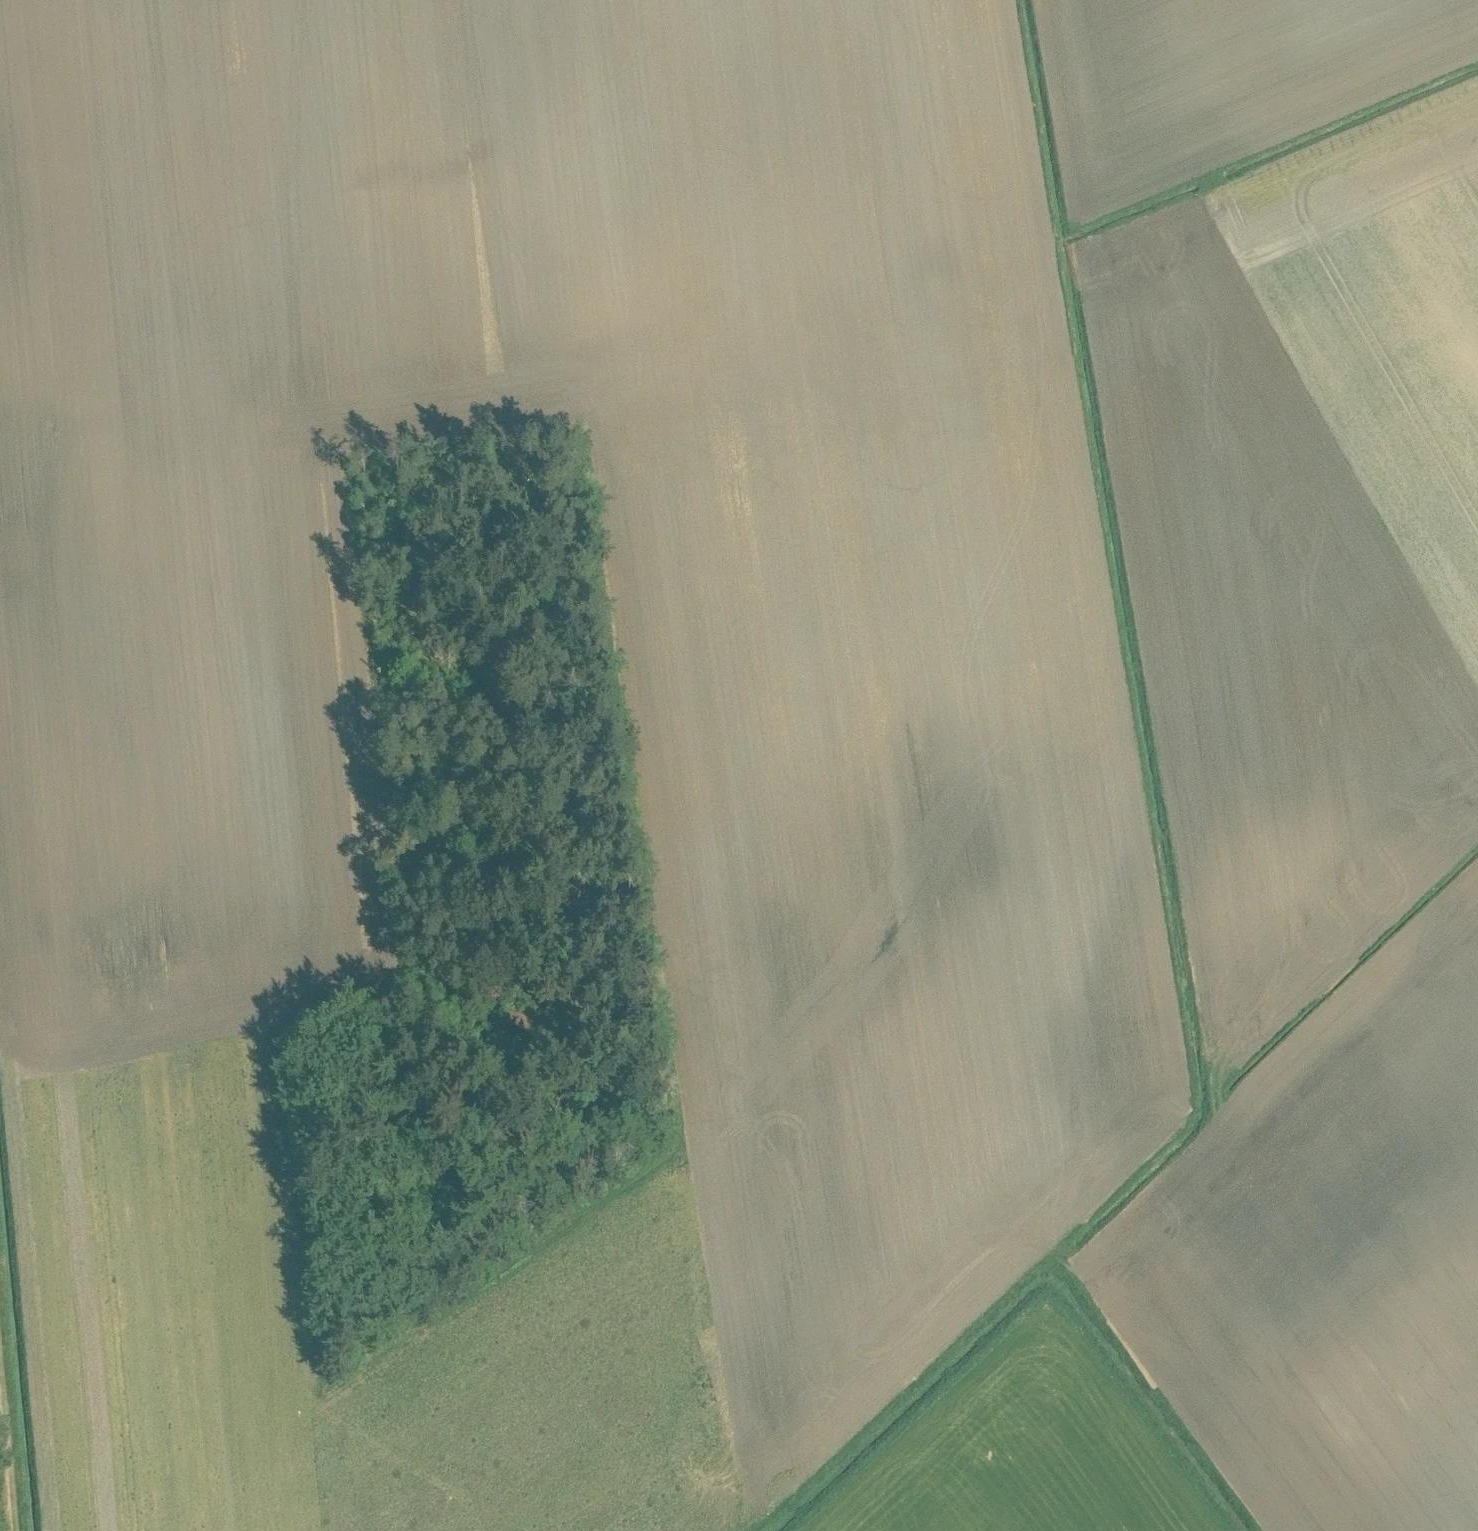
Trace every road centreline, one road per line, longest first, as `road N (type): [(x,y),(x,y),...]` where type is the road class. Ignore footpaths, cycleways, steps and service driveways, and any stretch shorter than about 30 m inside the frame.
road 1 (track): [(1281,1530),(1105,1292),(1053,1252)]
road 2 (track): [(0,1386),(13,1530)]

